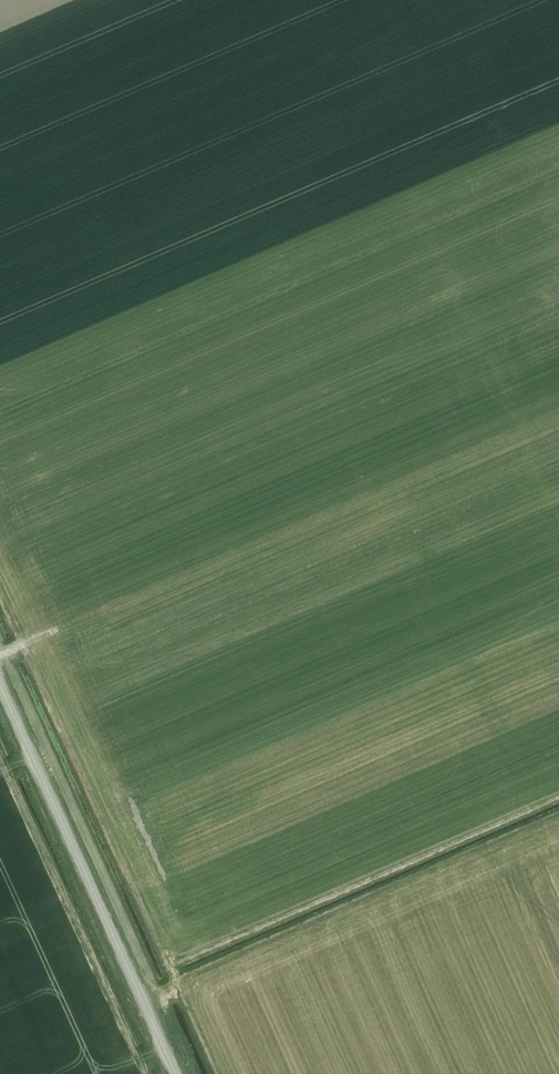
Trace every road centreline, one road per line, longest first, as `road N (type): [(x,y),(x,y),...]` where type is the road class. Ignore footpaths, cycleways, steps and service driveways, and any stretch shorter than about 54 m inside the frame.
road 1 (unclassified): [(171,1073),(0,699)]

